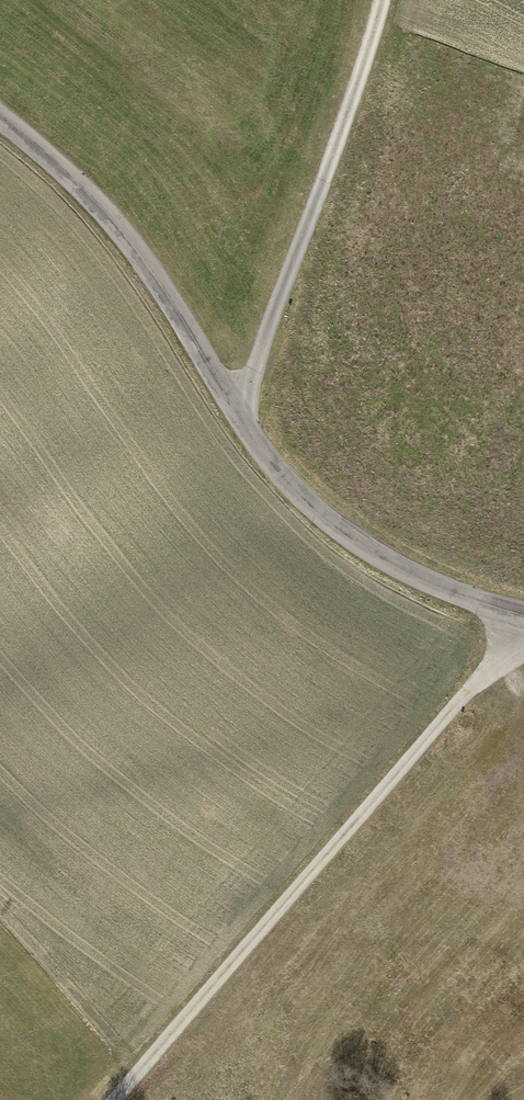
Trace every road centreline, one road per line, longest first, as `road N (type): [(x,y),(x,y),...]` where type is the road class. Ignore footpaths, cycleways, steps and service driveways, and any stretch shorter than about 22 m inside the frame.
road 1 (residential): [(0,125),(83,189),(149,268),(291,487),(358,547),(523,624)]
road 2 (track): [(523,637),(125,1099)]
road 3 (track): [(239,416),(384,0)]

